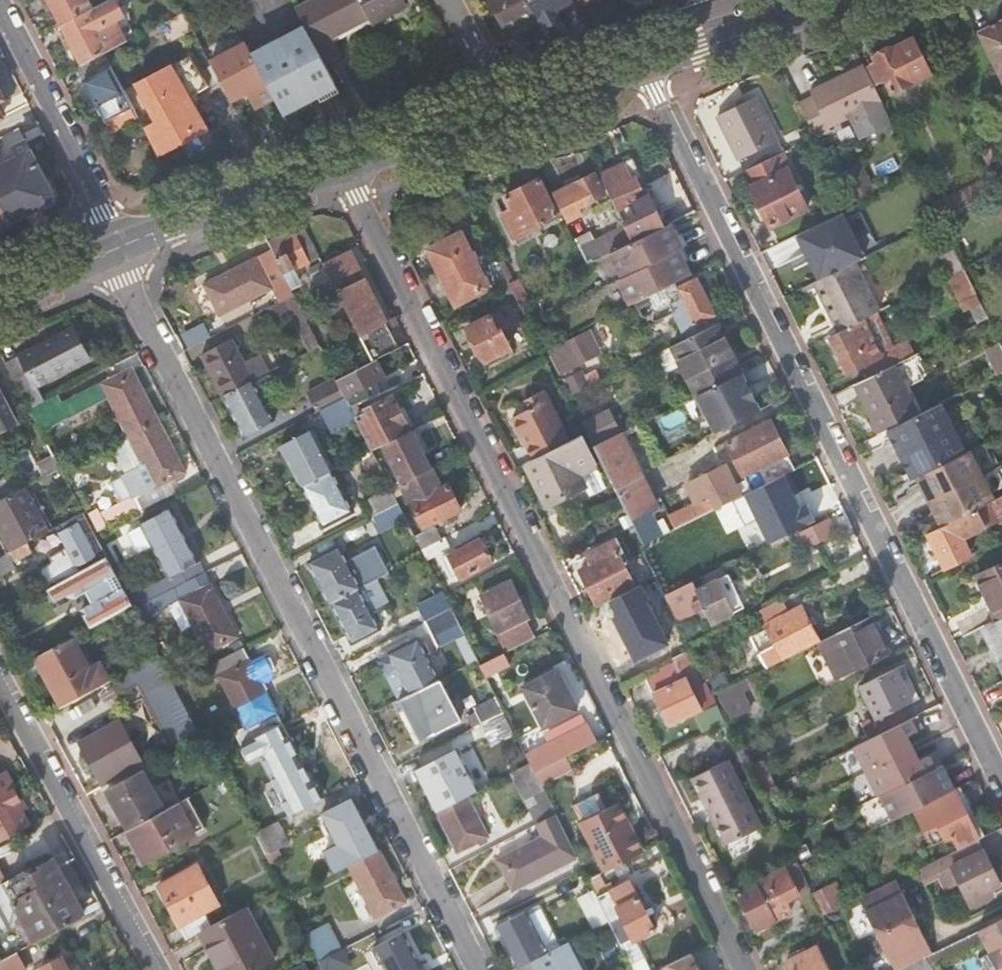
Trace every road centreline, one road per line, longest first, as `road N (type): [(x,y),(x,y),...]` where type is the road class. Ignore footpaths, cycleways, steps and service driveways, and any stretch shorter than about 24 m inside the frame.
road 1 (residential): [(336,169),(745,969)]
road 2 (residential): [(106,249),(478,969)]
road 3 (residential): [(638,69),(1001,785)]
road 4 (residential): [(0,688),(154,969)]
road 5 (residential): [(106,249),(106,210),(0,5)]
road 6 (secondary): [(106,249),(336,169)]
road 7 (secondary): [(638,69),(846,0)]
road 8 (secondary): [(336,169),(506,111)]
road 9 (secondary): [(506,111),(638,69)]
road 10 (residential): [(451,0),(506,111)]

